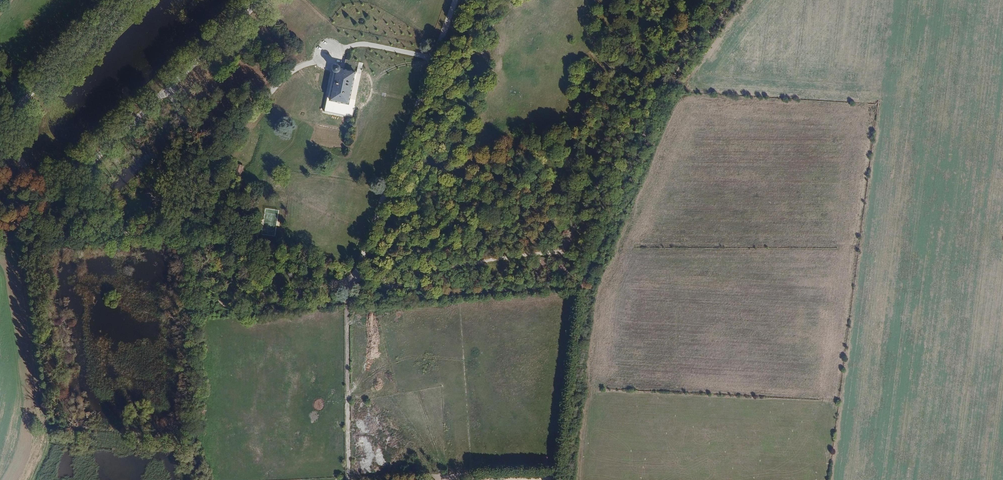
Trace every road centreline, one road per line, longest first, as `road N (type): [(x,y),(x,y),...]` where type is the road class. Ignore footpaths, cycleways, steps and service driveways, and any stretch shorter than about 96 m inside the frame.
road 1 (track): [(739,0),(669,83),(582,288),(241,317),(222,307),(175,238),(0,244)]
road 2 (track): [(260,0),(78,177),(26,181),(9,157),(13,119),(127,0)]
road 3 (track): [(347,304),(348,479)]

